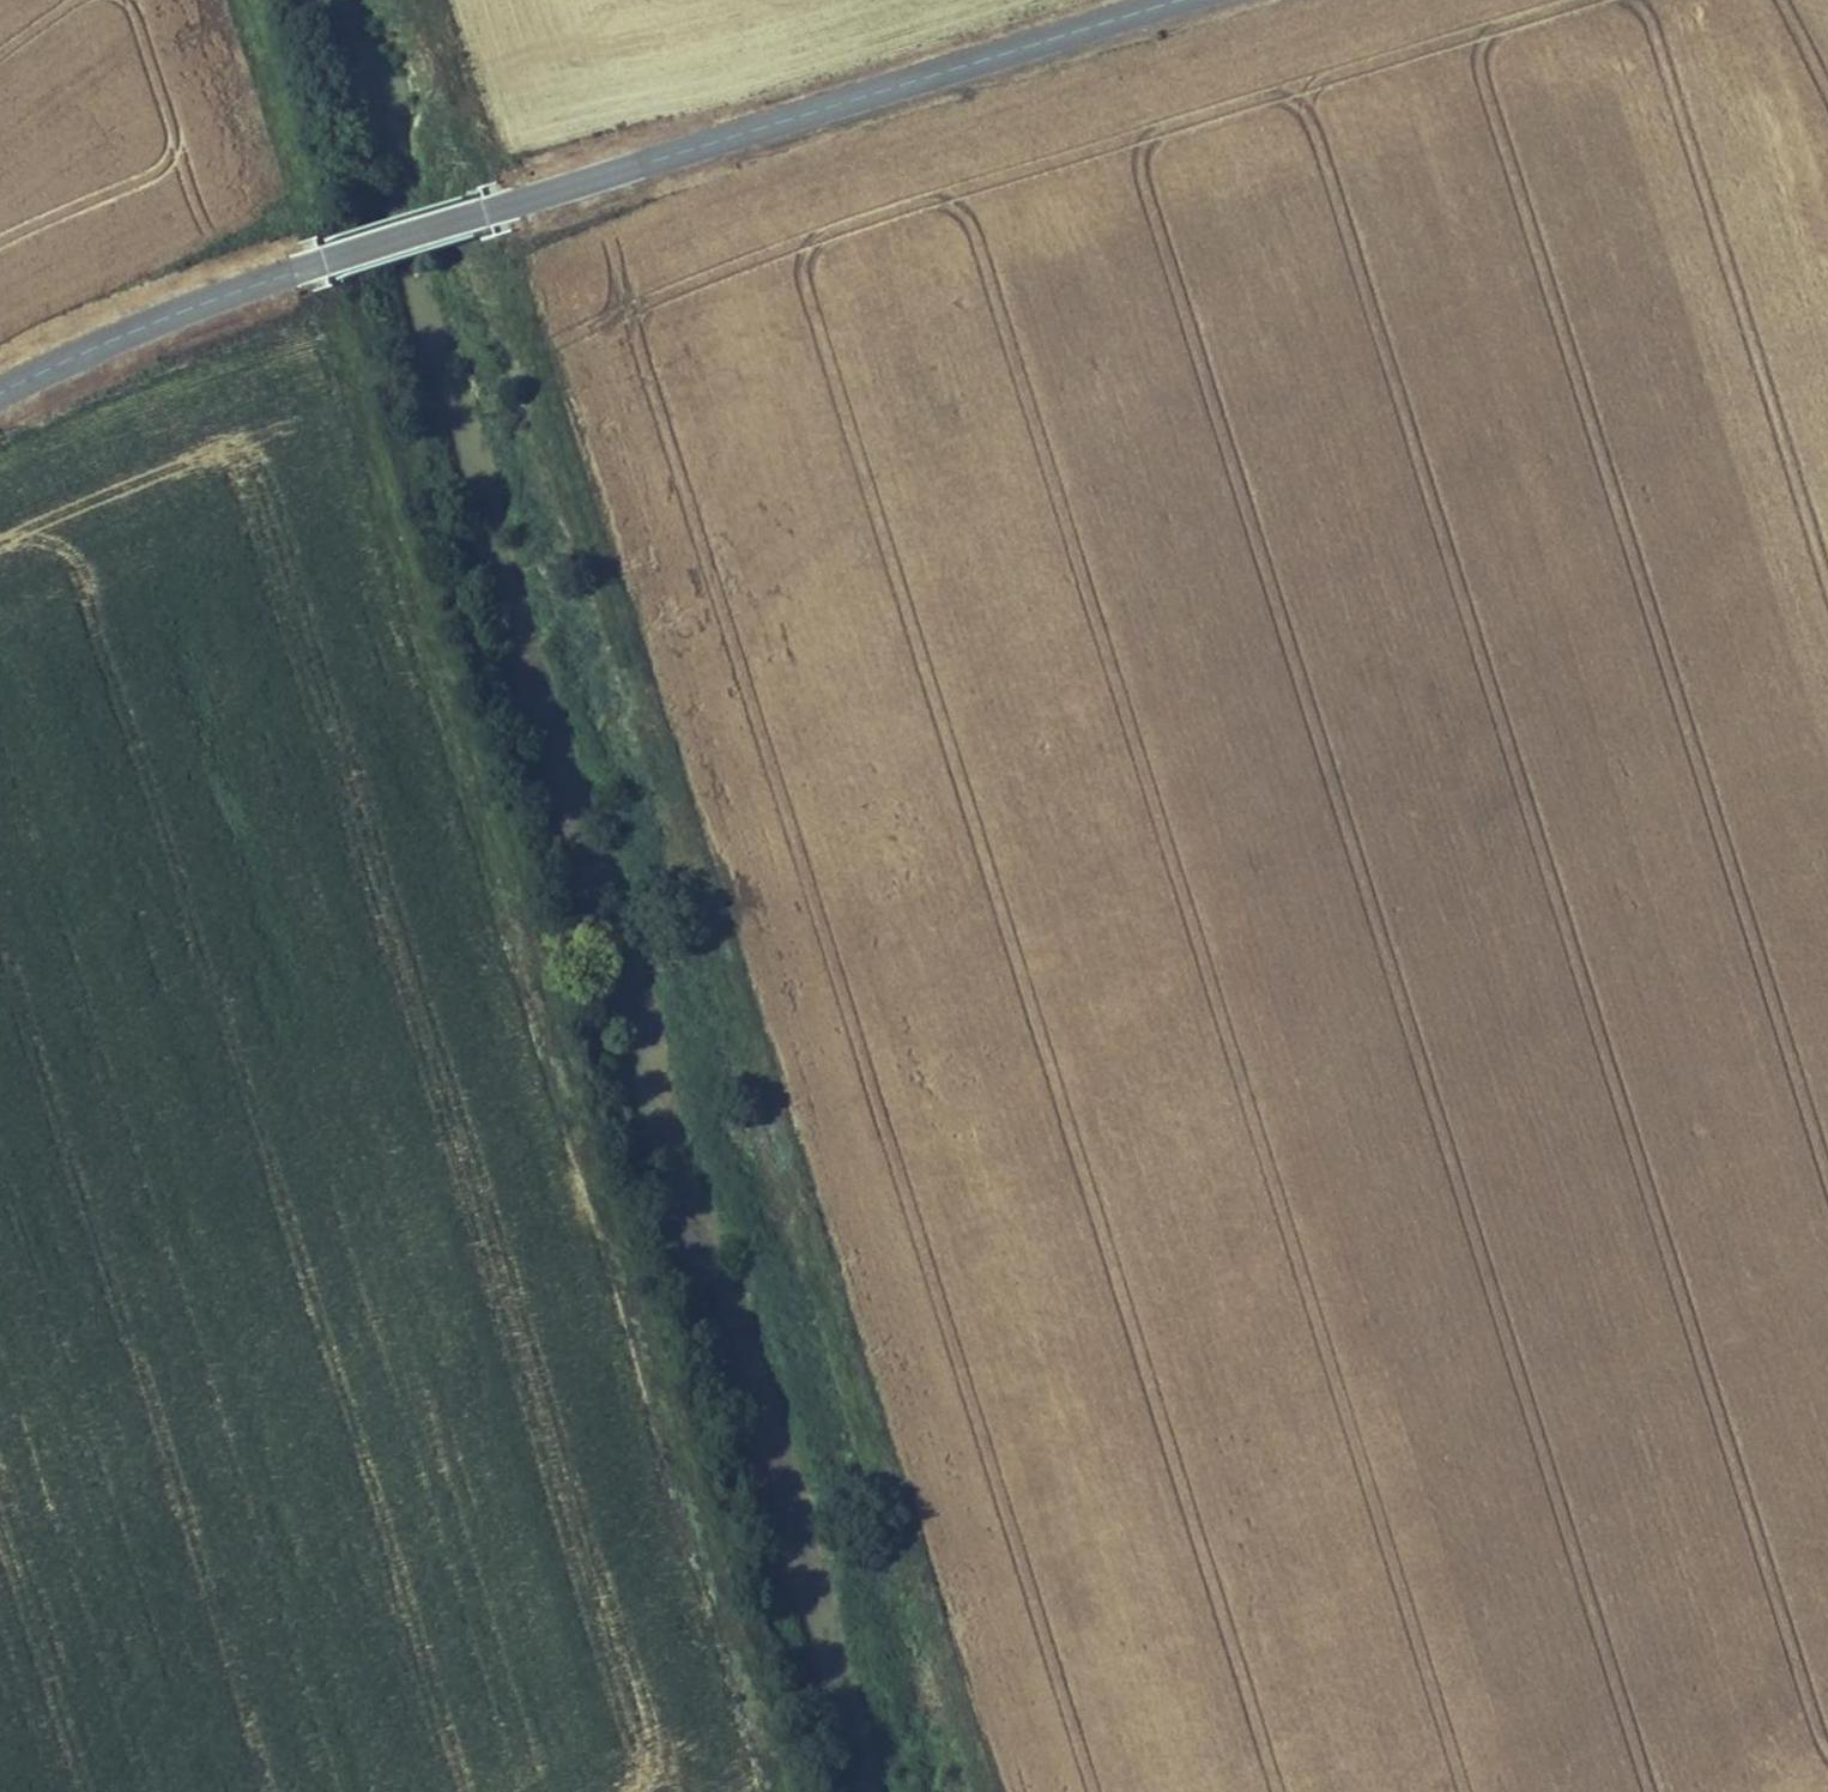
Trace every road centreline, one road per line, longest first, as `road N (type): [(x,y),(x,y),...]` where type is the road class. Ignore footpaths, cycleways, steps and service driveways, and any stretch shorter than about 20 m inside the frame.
road 1 (track): [(980,1791),(481,214)]
road 2 (tertiary): [(0,385),(148,316),(1175,0)]
road 3 (track): [(425,0),(481,214)]

